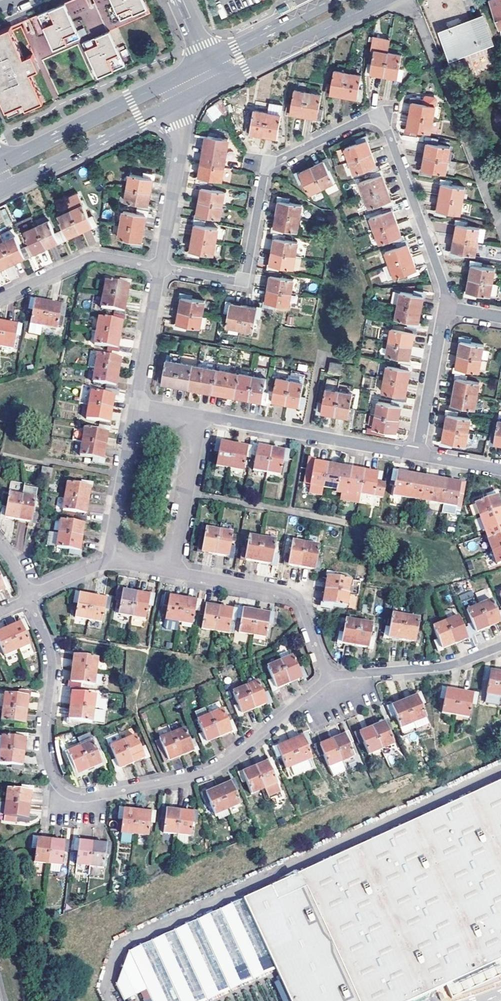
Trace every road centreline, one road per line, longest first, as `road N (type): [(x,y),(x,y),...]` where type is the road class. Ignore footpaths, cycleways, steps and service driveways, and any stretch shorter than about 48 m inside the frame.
road 1 (residential): [(161,267),(245,278),(267,168),(377,118),(445,290),(444,307)]
road 2 (residential): [(29,597),(52,668),(46,757),(58,785),(74,797),(211,769),(328,678)]
road 3 (secondary): [(207,62),(0,164)]
road 4 (residential): [(199,415),(417,455)]
road 5 (residential): [(328,678),(297,598),(170,571)]
road 6 (secondary): [(7,186),(184,98)]
road 7 (secondary): [(218,82),(382,0)]
road 8 (residential): [(500,647),(441,668),(328,678)]
road 9 (residential): [(161,267),(92,256),(0,297)]
road 10 (residential): [(184,98),(161,267)]
road 11 (residential): [(170,571),(199,415)]
road 12 (residential): [(136,404),(110,560)]
road 13 (residential): [(444,307),(417,455)]
road 14 (residential): [(161,267),(136,404)]
road 15 (secondary): [(330,0),(207,62)]

